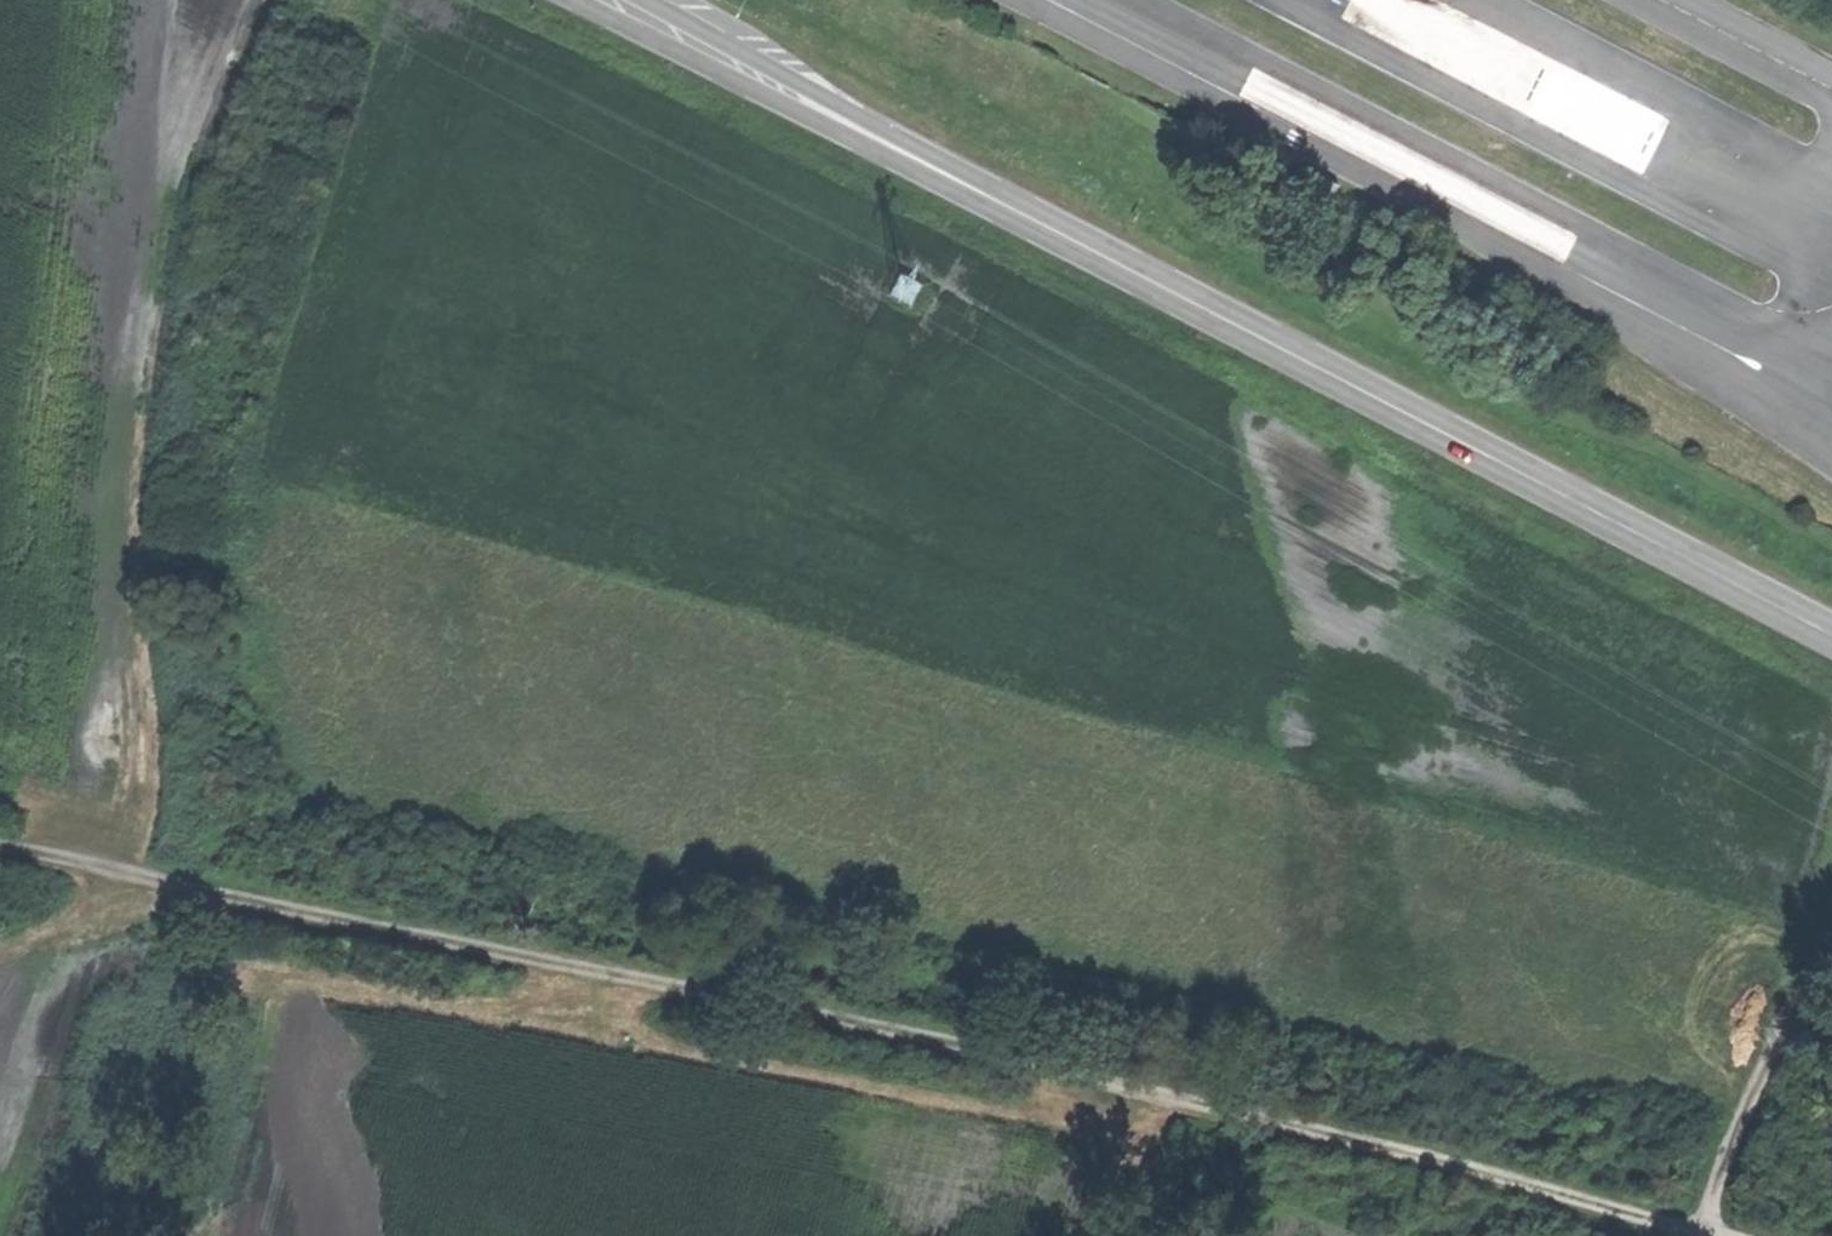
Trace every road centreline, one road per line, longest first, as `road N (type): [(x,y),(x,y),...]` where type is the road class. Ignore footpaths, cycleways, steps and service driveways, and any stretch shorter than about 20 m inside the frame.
road 1 (track): [(1680,1235),(855,1029),(0,847)]
road 2 (secondary): [(613,0),(1831,651)]
road 3 (track): [(1831,789),(1677,1235)]

